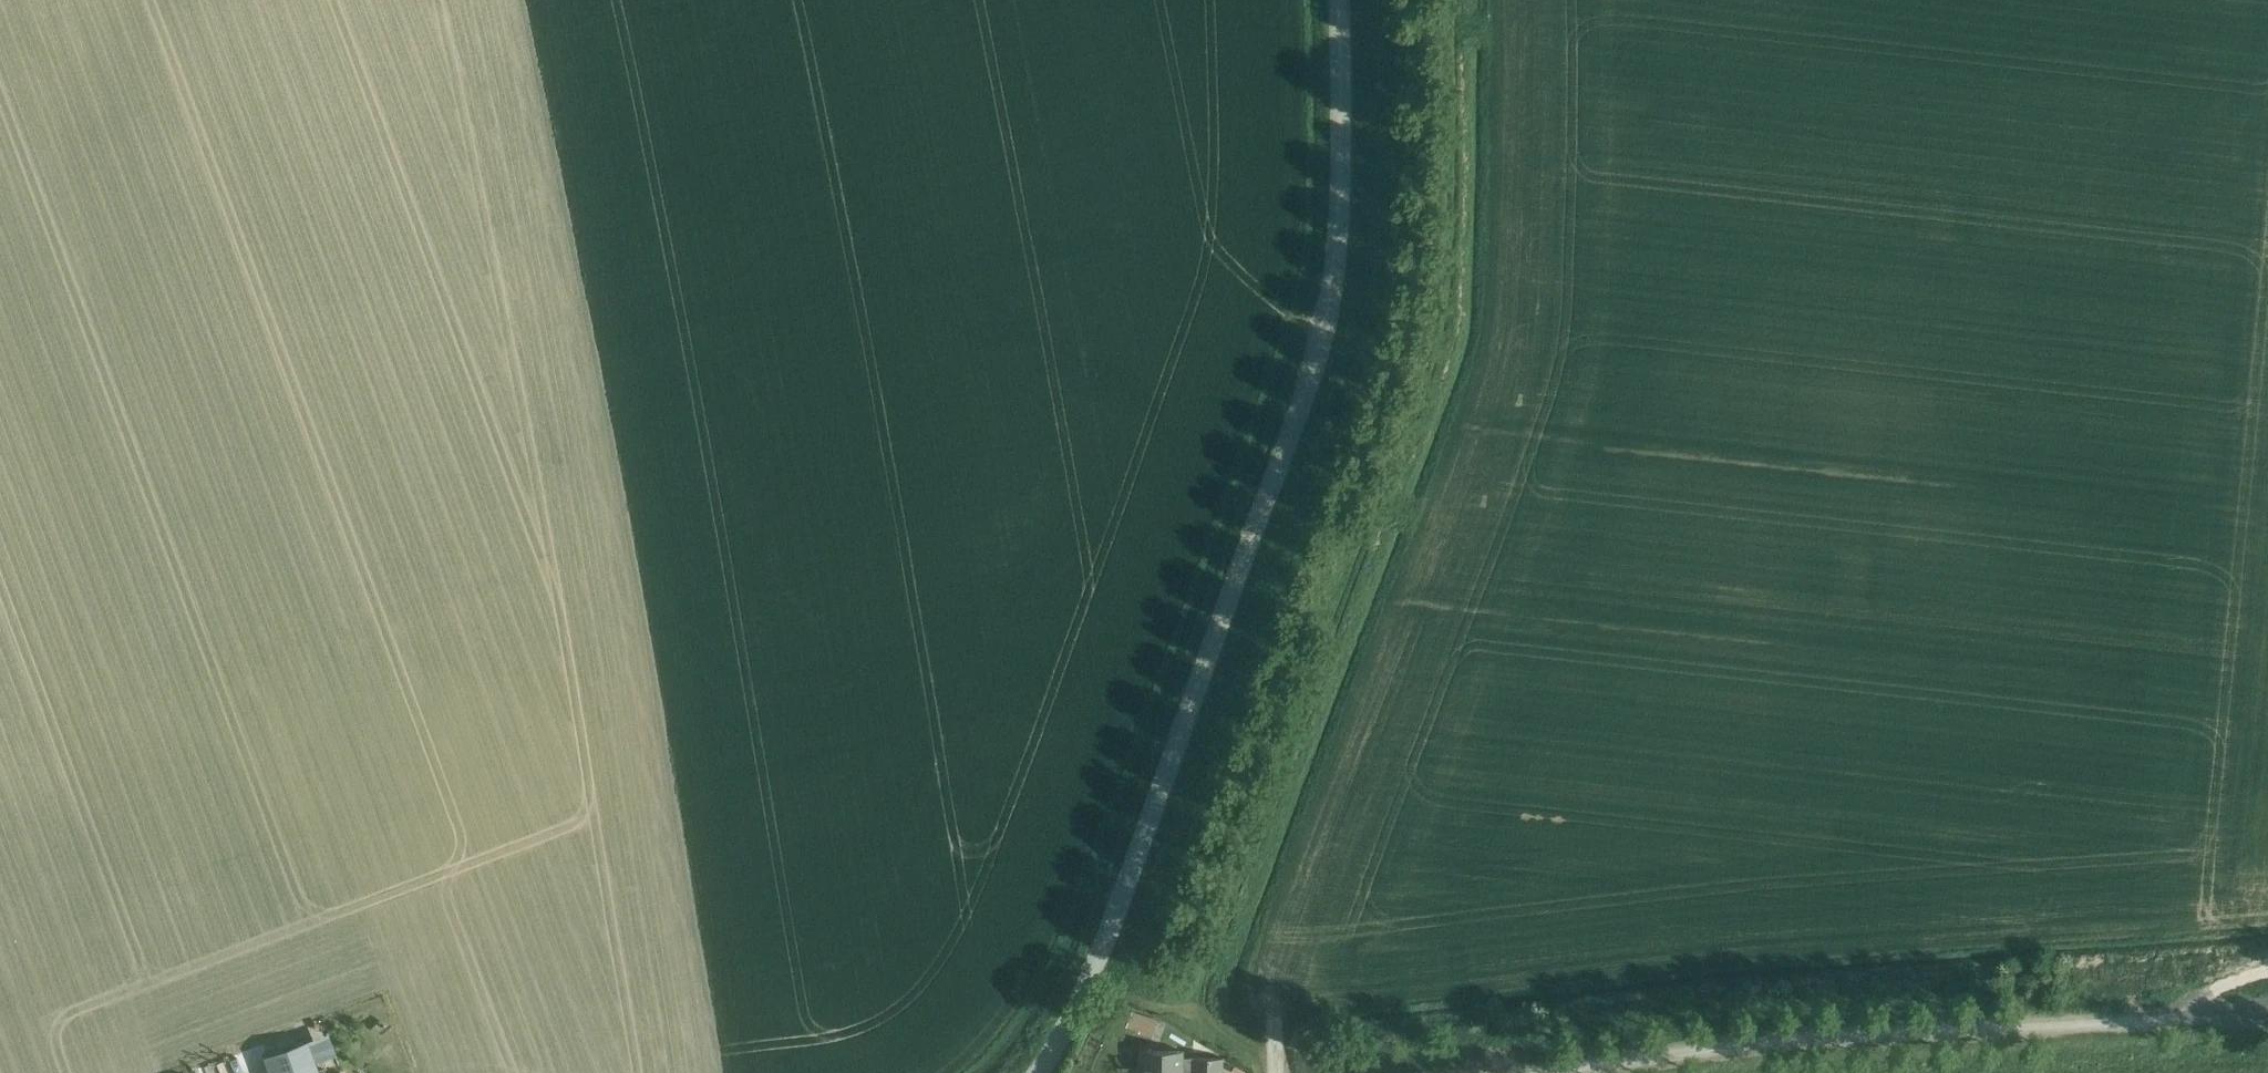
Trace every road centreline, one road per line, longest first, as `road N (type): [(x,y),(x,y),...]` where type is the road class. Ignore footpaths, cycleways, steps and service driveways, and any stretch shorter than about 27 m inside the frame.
road 1 (unclassified): [(1038,1072),(1100,956),(1308,380),(1334,269),(1337,0)]
road 2 (unclassified): [(1533,1072),(1769,1045),(2267,1009)]

